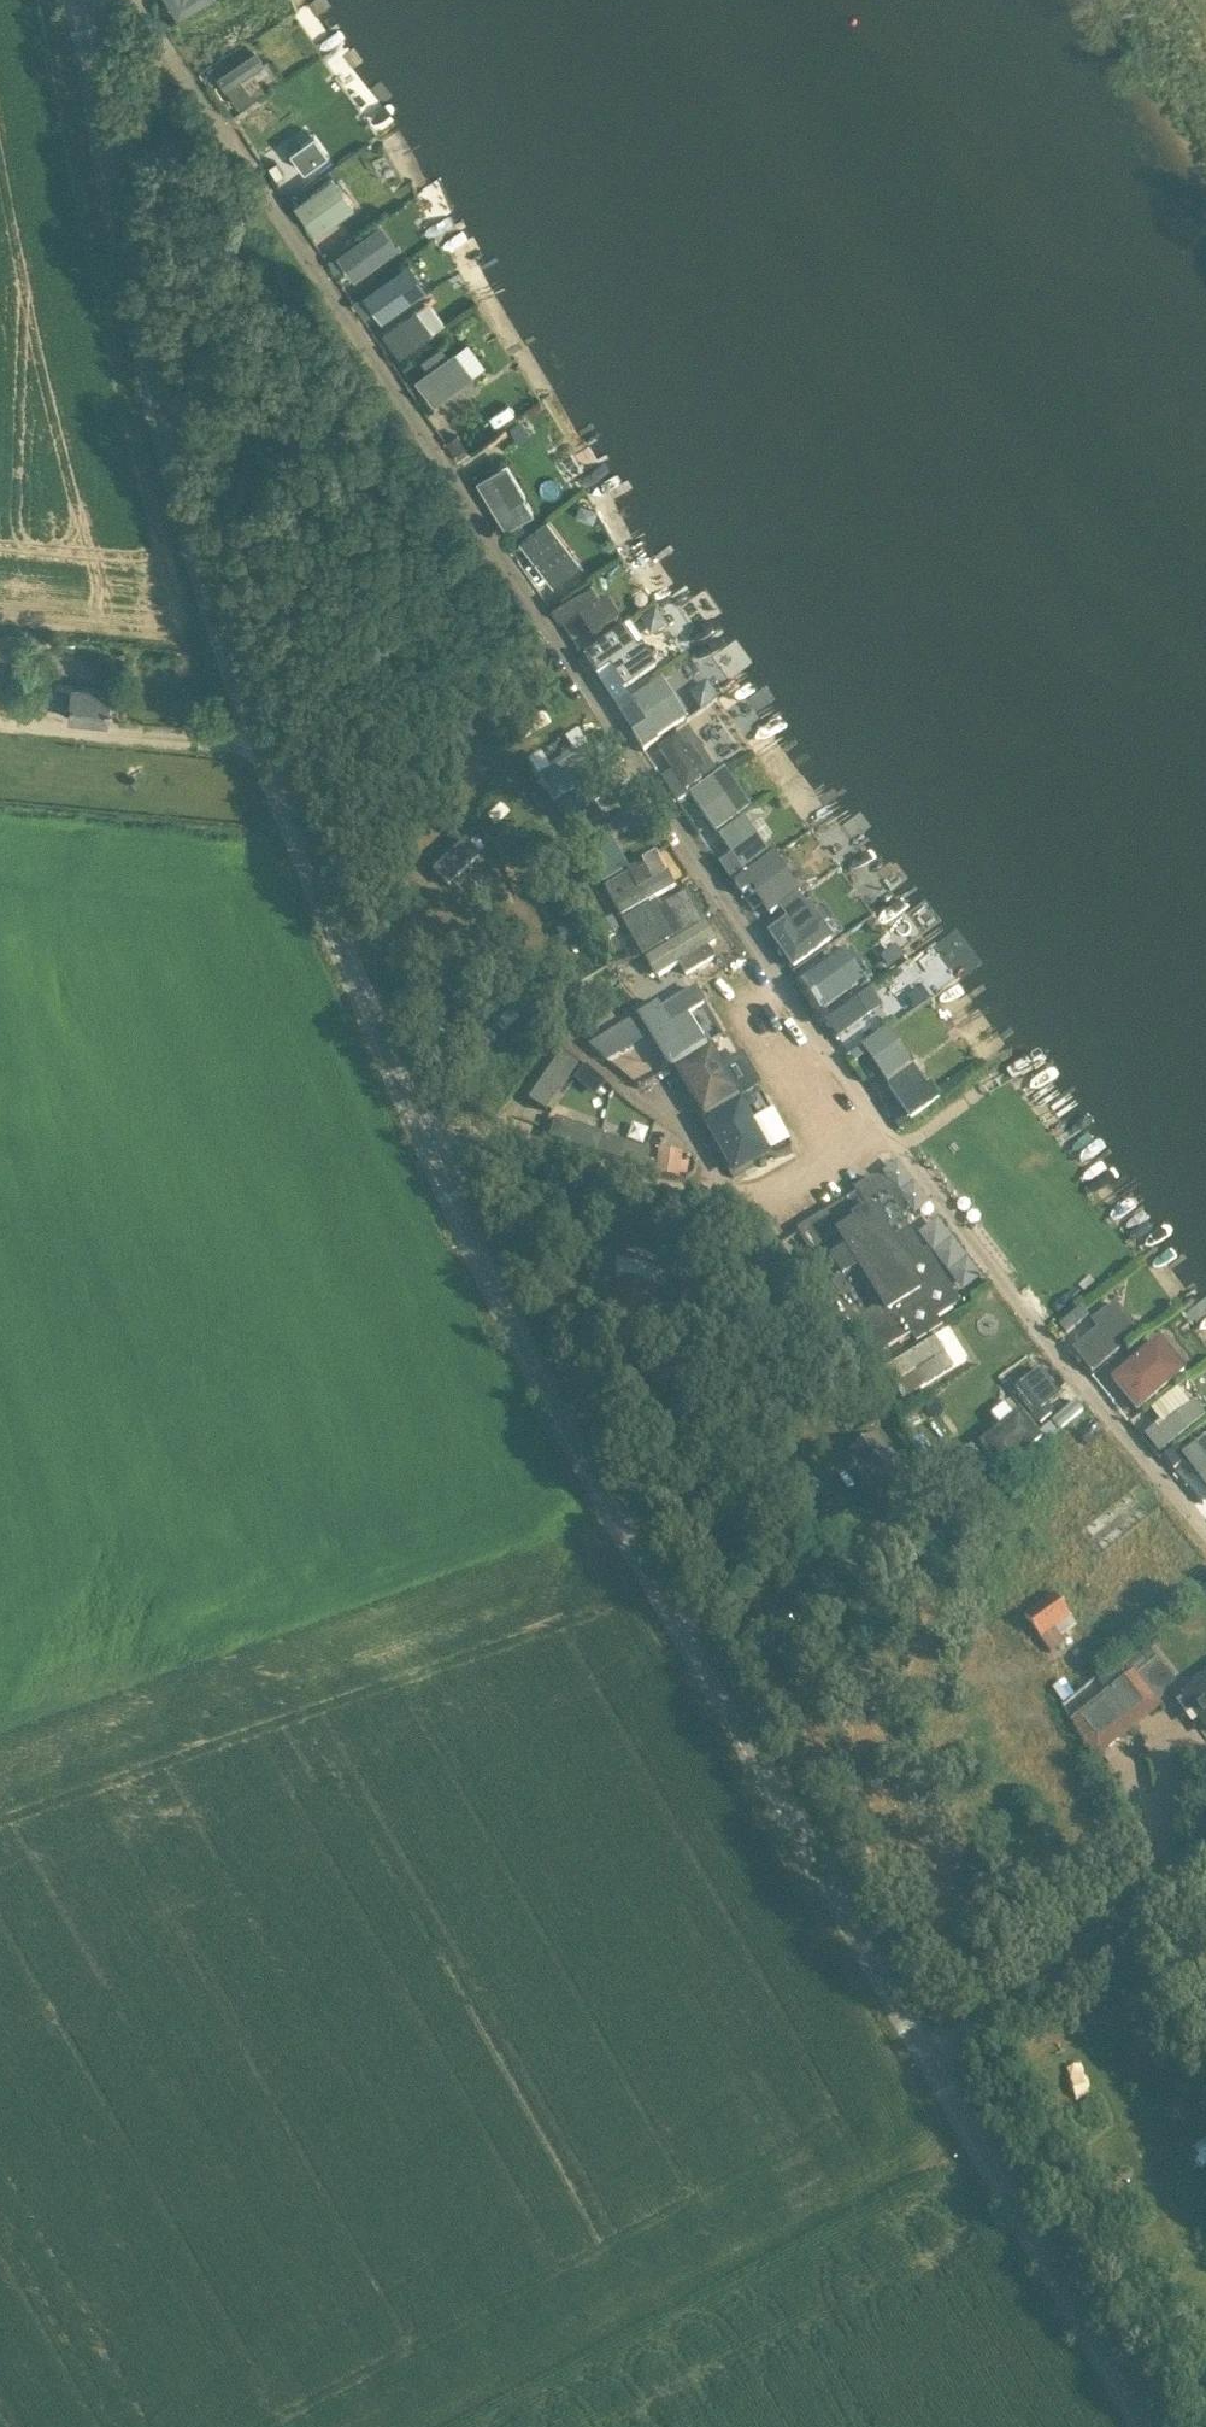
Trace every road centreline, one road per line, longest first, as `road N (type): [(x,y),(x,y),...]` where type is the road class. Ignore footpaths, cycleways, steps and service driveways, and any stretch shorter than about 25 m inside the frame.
road 1 (residential): [(138,0),(888,1135)]
road 2 (tertiary): [(418,1121),(249,712),(194,540),(147,354),(79,0)]
road 3 (tertiary): [(929,2054),(534,1366),(418,1121)]
road 4 (residential): [(1205,1528),(888,1135)]
road 5 (residential): [(418,1121),(719,1201),(770,1199),(823,1179),(888,1135)]
road 6 (tertiary): [(1146,2426),(929,2054)]
road 7 (residential): [(929,2054),(1205,1857)]

